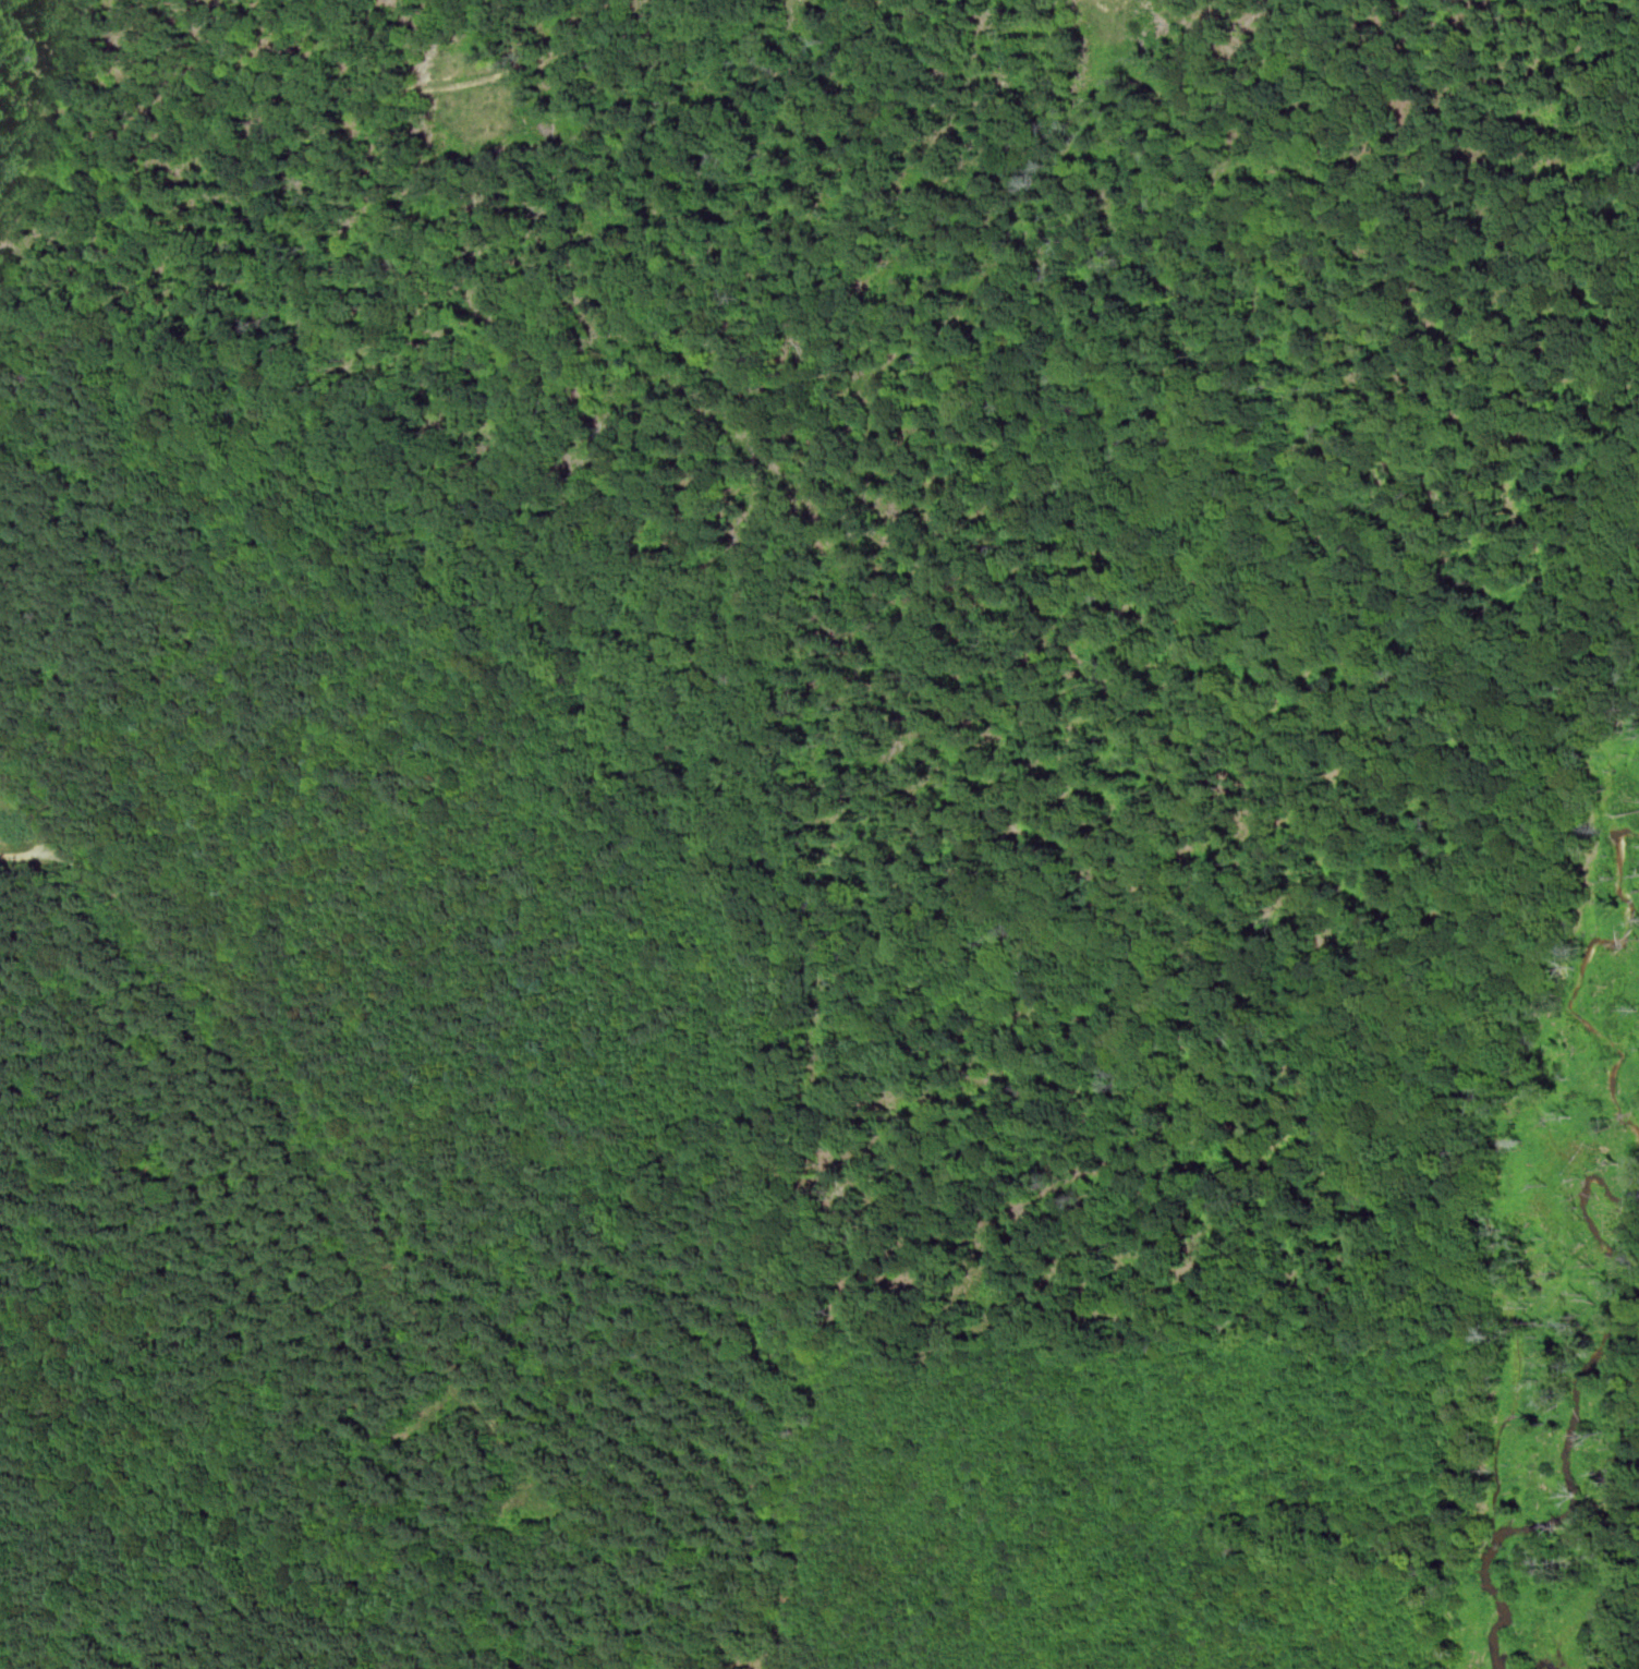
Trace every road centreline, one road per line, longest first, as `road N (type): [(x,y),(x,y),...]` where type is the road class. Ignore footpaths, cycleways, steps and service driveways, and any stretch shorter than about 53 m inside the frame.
road 1 (track): [(0,765),(60,843),(308,1083),(360,1162),(427,1317),(517,1438),(596,1529),(771,1668)]

